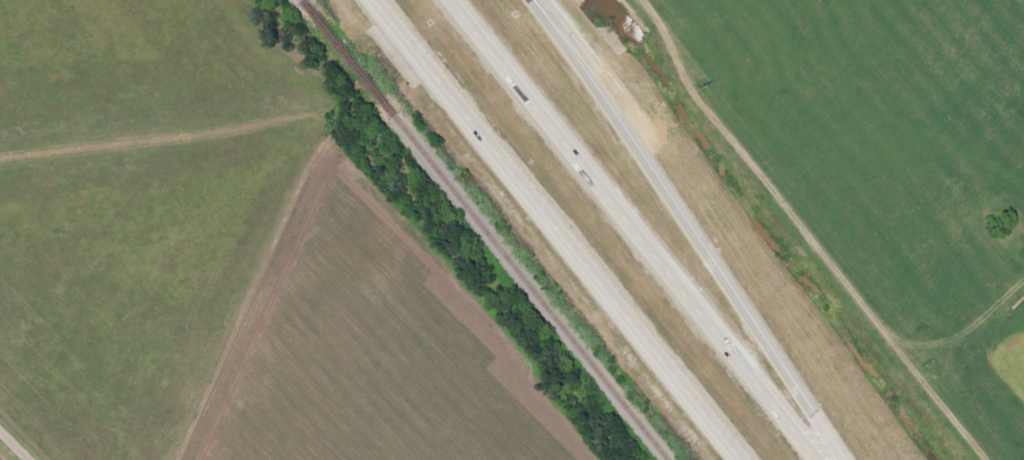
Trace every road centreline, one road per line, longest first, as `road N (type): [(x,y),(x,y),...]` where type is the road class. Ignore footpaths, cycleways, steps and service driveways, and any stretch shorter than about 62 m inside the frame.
road 1 (motorway): [(816,459),(429,0)]
road 2 (motorway): [(367,0),(742,459)]
road 3 (motorway): [(840,459),(546,17)]

